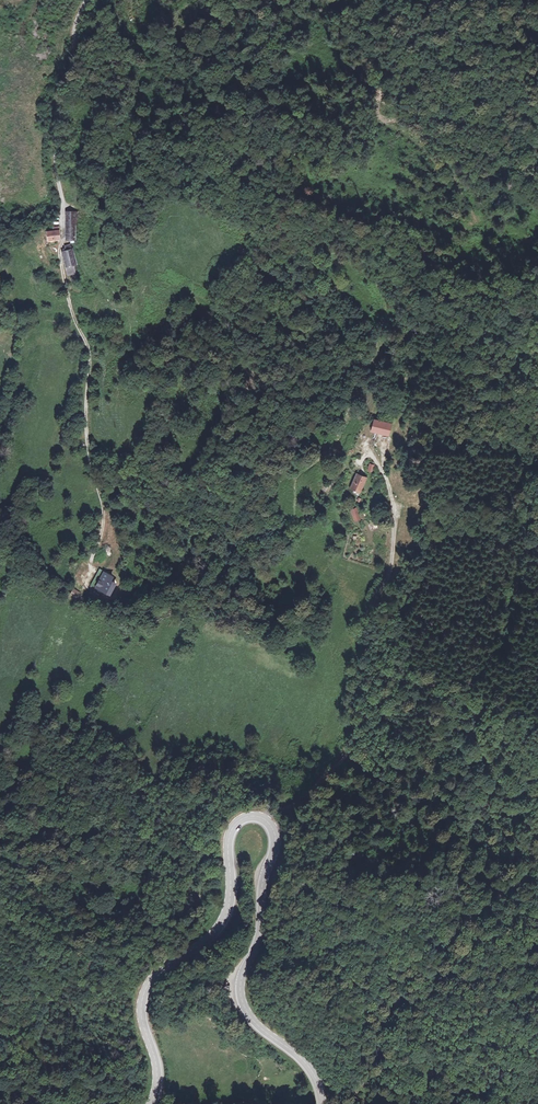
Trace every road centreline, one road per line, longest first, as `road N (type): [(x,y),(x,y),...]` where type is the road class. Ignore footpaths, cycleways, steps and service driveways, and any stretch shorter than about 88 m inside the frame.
road 1 (secondary): [(151,1103),(156,1062),(141,995),(167,963),(226,919),(227,828),(249,815),(268,822),(277,848),(256,948),(237,988),(241,1004),(307,1068),(325,1103)]
road 2 (track): [(505,440),(399,443),(339,473),(300,534),(225,580),(111,608),(56,590),(0,528)]
road 3 (track): [(0,212),(51,213),(159,189),(269,221),(361,220),(441,283)]
road 4 (track): [(381,453),(392,545),(362,624),(339,747),(320,773),(259,817)]
road 5 (track): [(87,605),(106,508),(89,444),(92,357),(60,261),(63,210)]
road 6 (track): [(537,935),(522,944),(505,940),(470,913),(455,914),(412,976),(383,999),(366,1038),(372,1078),(352,1103)]
road 7 (unclassified): [(86,0),(54,123),(63,210)]

